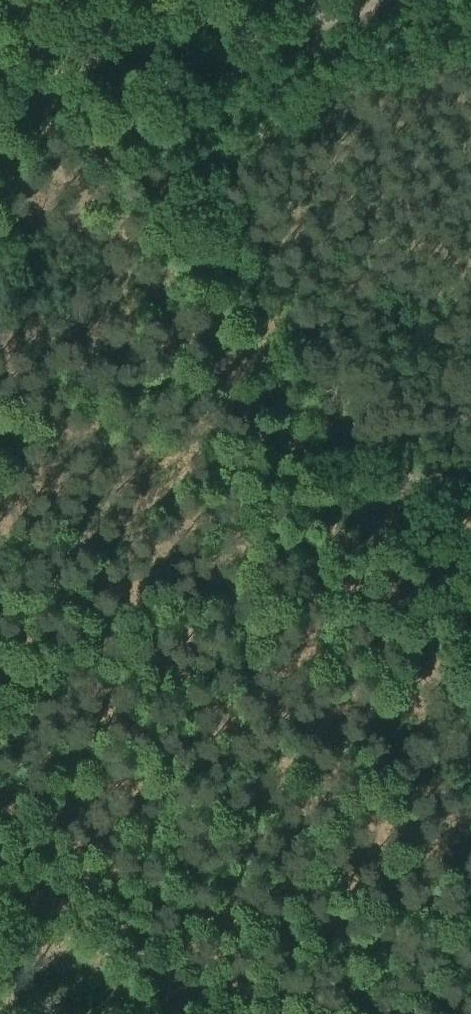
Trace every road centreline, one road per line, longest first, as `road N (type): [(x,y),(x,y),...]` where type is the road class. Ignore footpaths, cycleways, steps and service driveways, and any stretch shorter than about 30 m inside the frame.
road 1 (track): [(155,74),(268,377),(307,456),(330,489),(470,597)]
road 2 (track): [(379,0),(155,74)]
road 3 (track): [(155,74),(0,124)]

